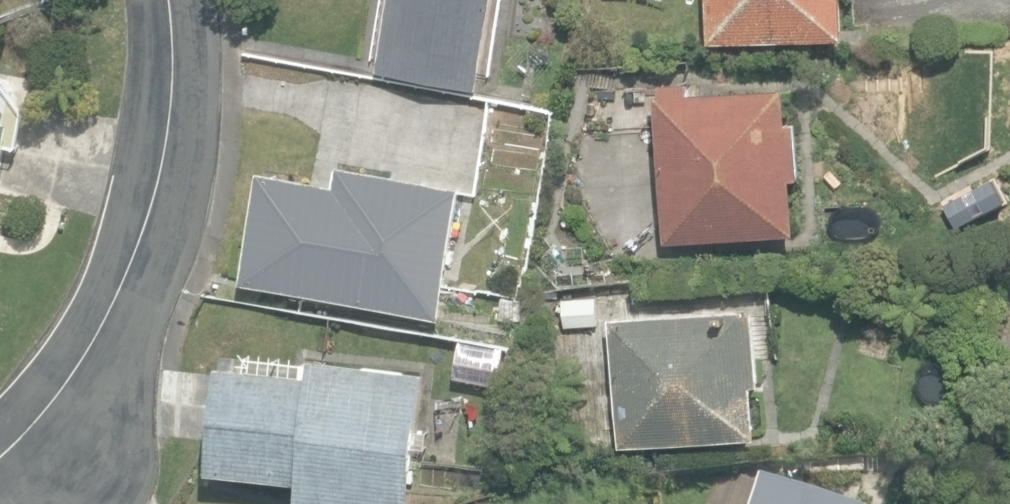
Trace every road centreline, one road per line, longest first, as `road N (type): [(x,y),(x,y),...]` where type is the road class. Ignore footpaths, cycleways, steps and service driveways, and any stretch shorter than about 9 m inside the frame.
road 1 (residential): [(168,0),(172,87),(152,211),(105,319),(0,455)]

